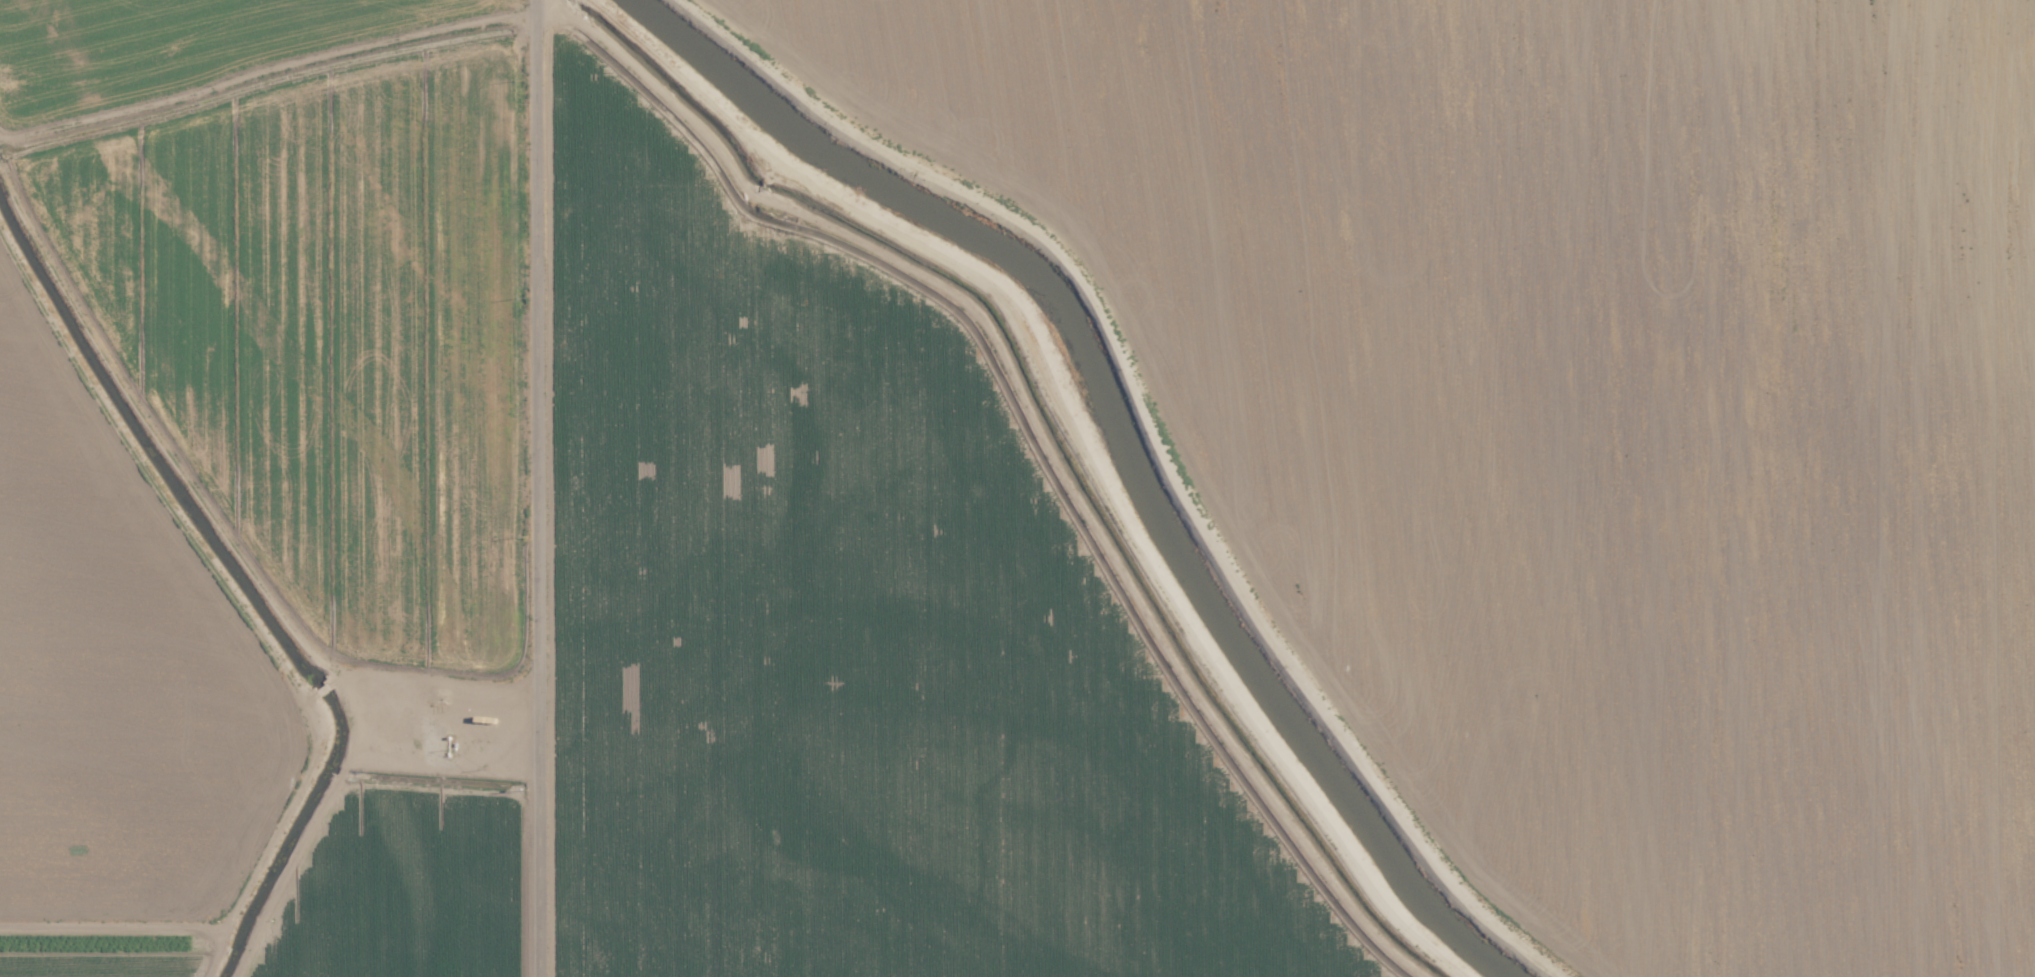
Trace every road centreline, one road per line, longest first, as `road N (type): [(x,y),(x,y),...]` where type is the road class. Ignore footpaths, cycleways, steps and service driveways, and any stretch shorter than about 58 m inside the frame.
road 1 (residential): [(543,976),(540,0)]

